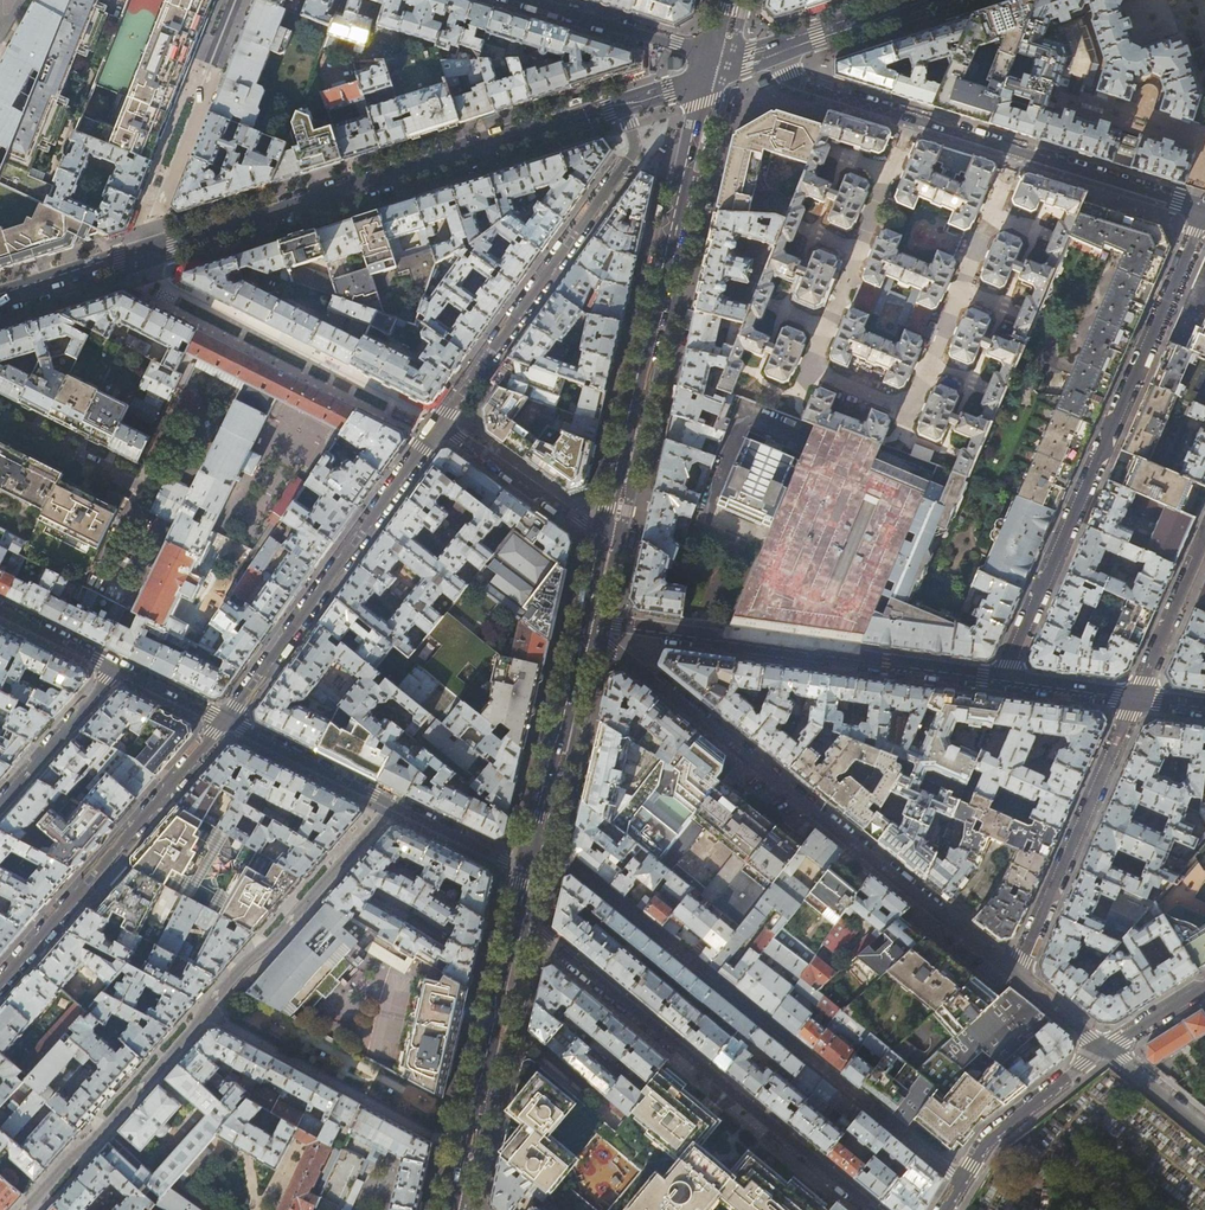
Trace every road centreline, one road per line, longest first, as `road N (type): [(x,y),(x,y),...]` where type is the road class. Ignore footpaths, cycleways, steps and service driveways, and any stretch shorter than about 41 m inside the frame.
road 1 (secondary): [(0,297),(623,102)]
road 2 (residential): [(576,623),(1017,975)]
road 3 (residential): [(960,1178),(564,857),(525,846)]
road 4 (residential): [(999,681),(1204,210)]
road 5 (primary): [(597,531),(707,76)]
road 6 (residential): [(510,912),(868,1209)]
road 7 (residential): [(779,49),(794,81),(1204,210)]
road 8 (residential): [(999,681),(576,623)]
road 9 (residential): [(623,102),(636,149),(439,428)]
road 10 (residential): [(439,428),(228,722)]
road 11 (residential): [(228,722),(0,983)]
road 12 (residential): [(228,722),(521,867)]
road 13 (residential): [(1017,975),(1137,696)]
road 14 (primary): [(447,1193),(510,912)]
road 15 (primary): [(525,846),(576,623)]
road 16 (residential): [(1107,1050),(996,1130),(960,1178)]
road 17 (residential): [(707,76),(677,41),(532,0)]
road 18 (residential): [(597,531),(439,428)]
road 19 (residential): [(117,670),(0,803)]
road 20 (residential): [(1137,696),(1204,540)]
road 21 (residential): [(147,491),(0,414)]
road 22 (secondary): [(925,0),(779,49)]
road 23 (residential): [(1137,696),(999,681)]
road 24 (residential): [(0,611),(117,670)]
road 25 (residential): [(1107,1050),(1204,1128)]
road 26 (residential): [(117,670),(228,722)]

